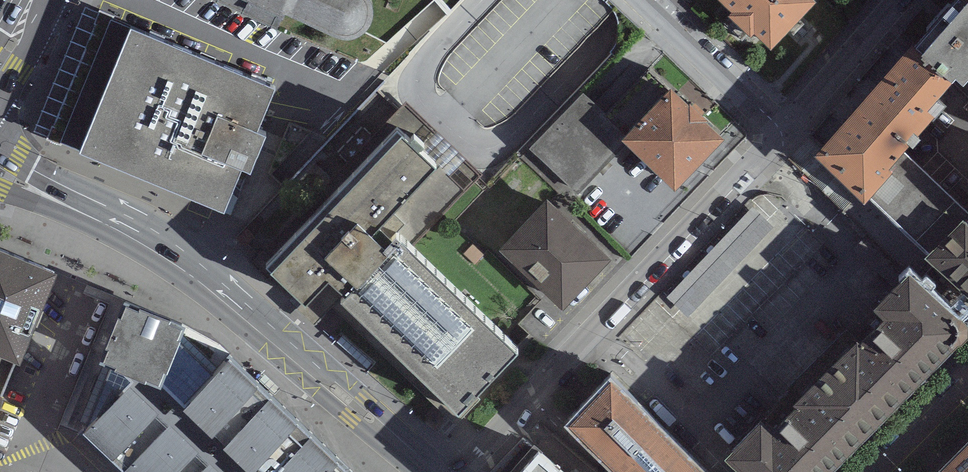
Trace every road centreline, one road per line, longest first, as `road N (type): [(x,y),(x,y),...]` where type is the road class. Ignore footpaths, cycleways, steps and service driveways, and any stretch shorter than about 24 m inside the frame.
road 1 (residential): [(771,130),(461,471)]
road 2 (tertiary): [(433,471),(187,260),(102,214)]
road 3 (residential): [(771,130),(637,0)]
road 4 (residential): [(887,0),(771,130)]
road 5 (residential): [(967,381),(877,471)]

